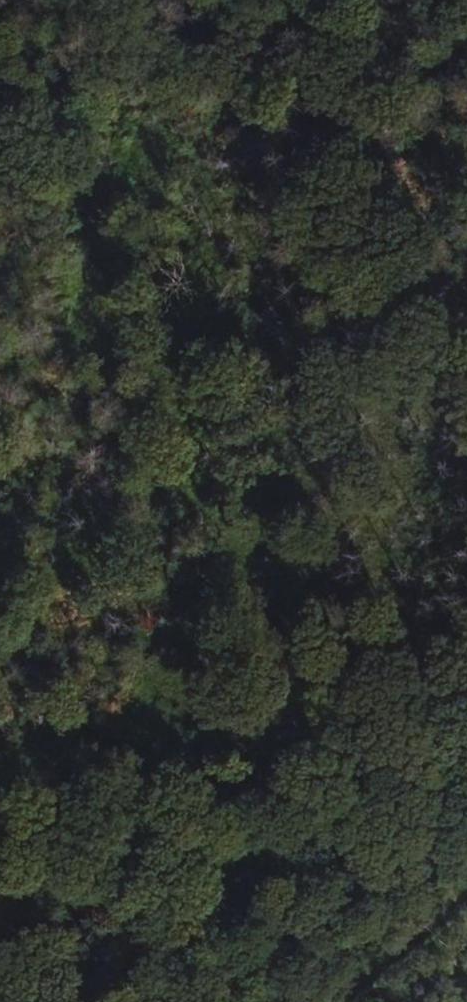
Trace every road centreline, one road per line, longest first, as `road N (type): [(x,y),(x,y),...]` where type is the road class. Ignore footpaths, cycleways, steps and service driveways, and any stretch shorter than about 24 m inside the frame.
road 1 (track): [(466,880),(330,1001)]

